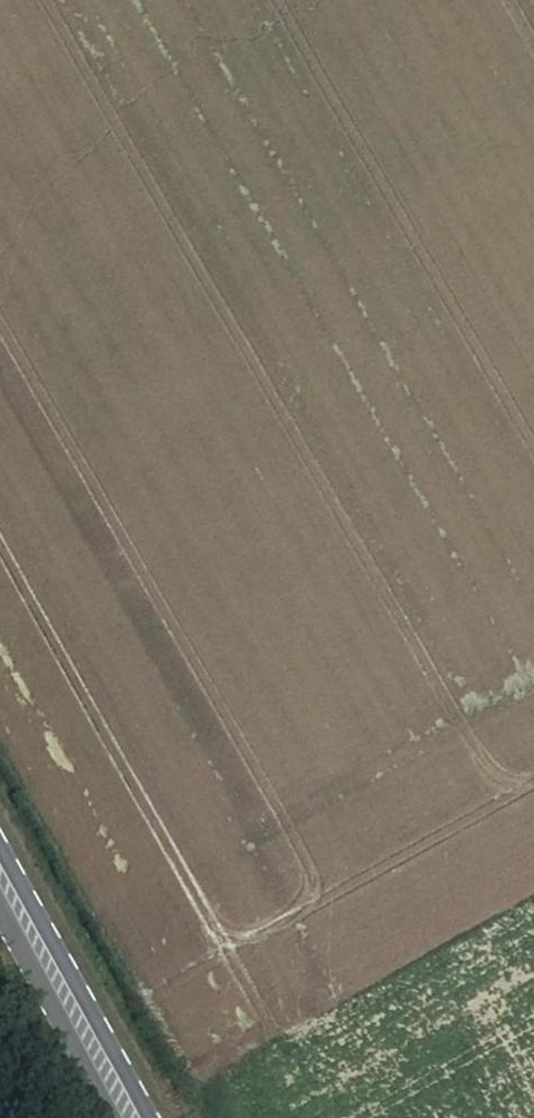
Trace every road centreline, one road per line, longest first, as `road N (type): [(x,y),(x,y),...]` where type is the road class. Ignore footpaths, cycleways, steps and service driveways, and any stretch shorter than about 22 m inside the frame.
road 1 (secondary): [(0,885),(129,1117)]

